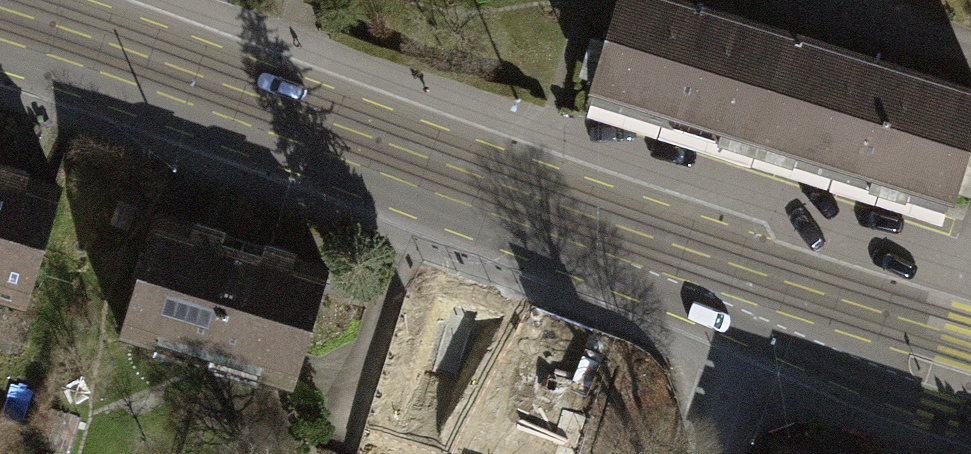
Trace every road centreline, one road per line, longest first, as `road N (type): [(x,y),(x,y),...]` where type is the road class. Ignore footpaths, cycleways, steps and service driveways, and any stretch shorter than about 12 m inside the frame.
road 1 (tertiary): [(758,273),(0,8)]
road 2 (tertiary): [(758,273),(811,361),(970,423)]
road 3 (tertiary): [(970,339),(758,273)]
road 4 (residential): [(696,453),(758,273)]

